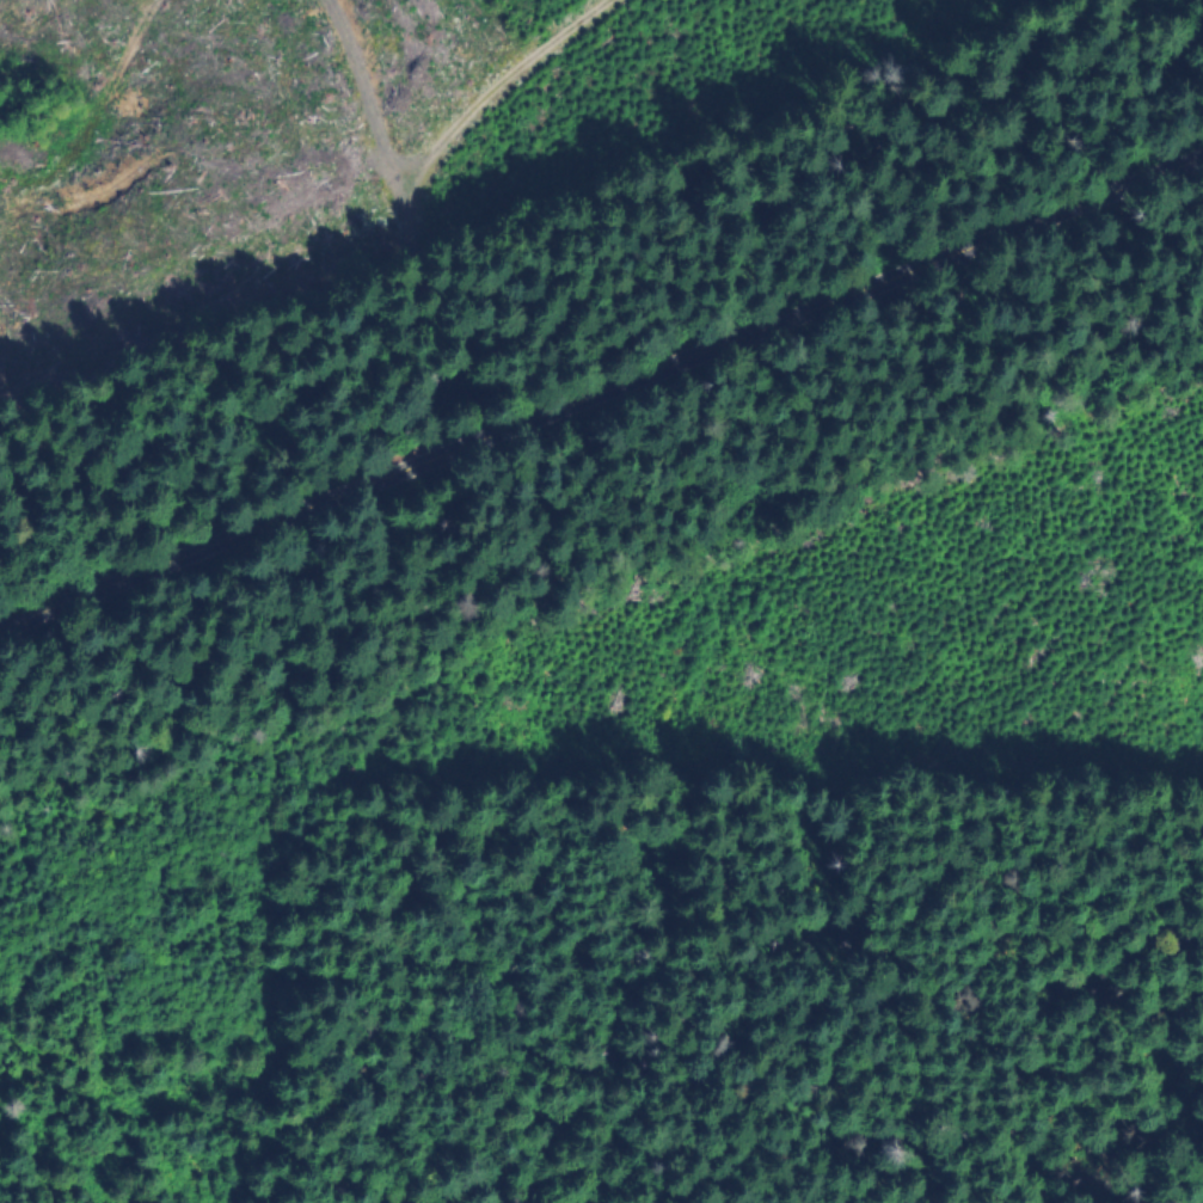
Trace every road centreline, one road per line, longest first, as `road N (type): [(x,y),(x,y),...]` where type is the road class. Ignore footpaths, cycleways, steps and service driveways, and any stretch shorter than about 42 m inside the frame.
road 1 (tertiary): [(1202,165),(437,450),(0,628)]
road 2 (track): [(363,480),(405,412),(401,178),(449,118),(610,0)]
road 3 (track): [(401,178),(326,0)]

